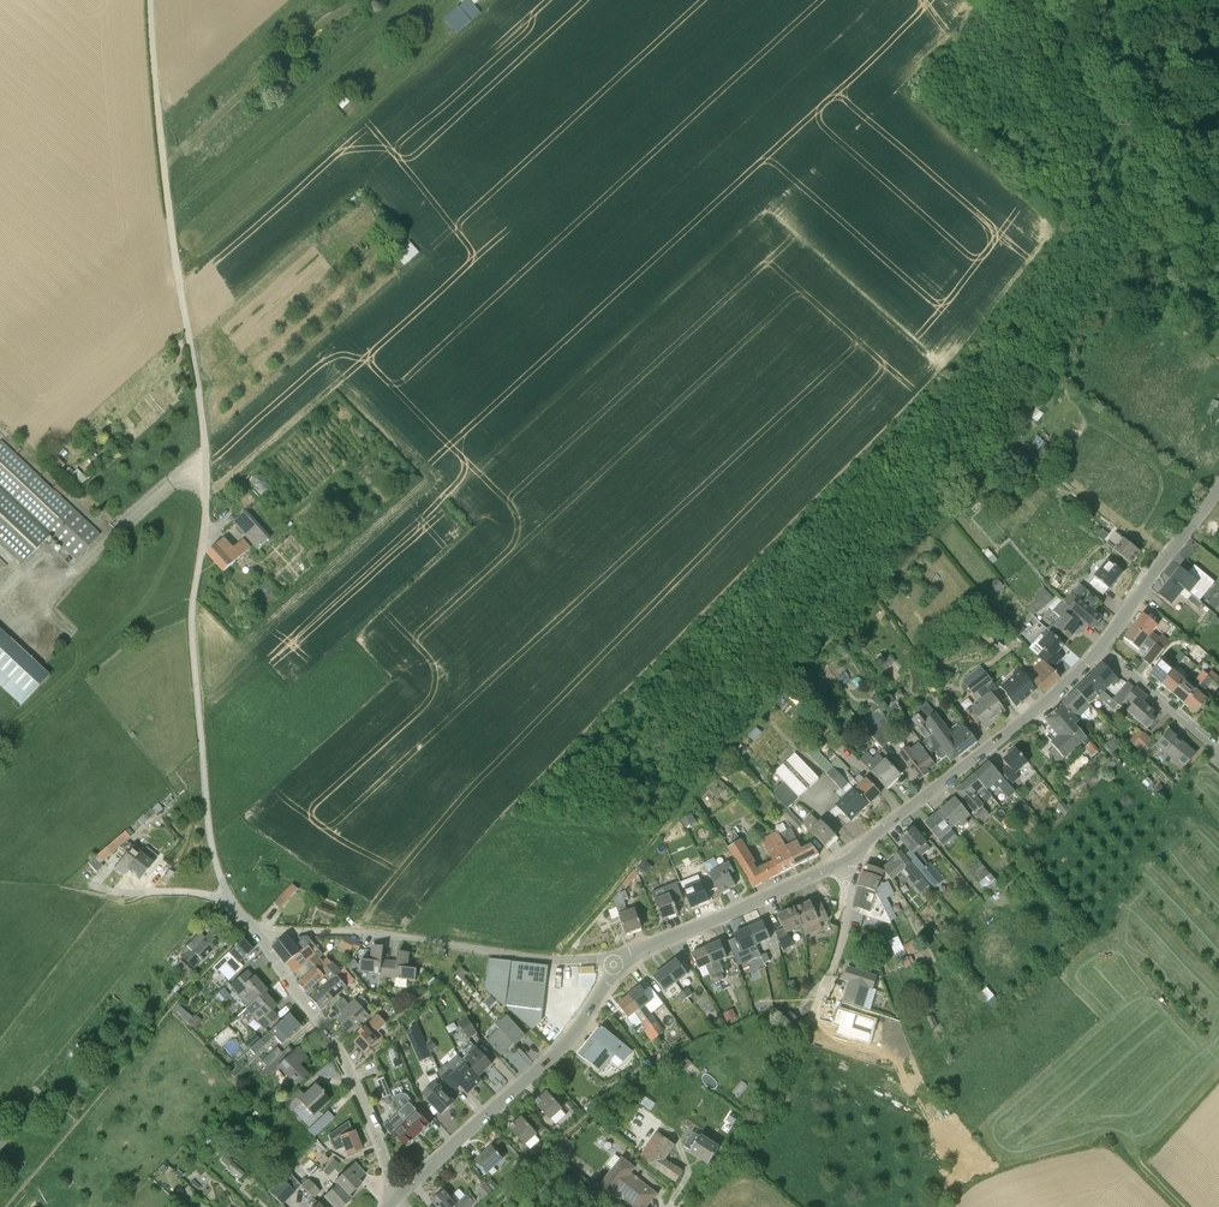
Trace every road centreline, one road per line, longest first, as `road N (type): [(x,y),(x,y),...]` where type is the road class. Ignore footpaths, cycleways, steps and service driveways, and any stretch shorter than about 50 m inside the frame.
road 1 (unclassified): [(252,926),(230,905),(208,824),(192,622),(206,457),(172,239),(150,0)]
road 2 (residential): [(615,964),(376,932),(257,933)]
road 3 (unclassified): [(849,858),(1099,651)]
road 4 (unclassified): [(397,1198),(569,1040),(615,964)]
road 5 (residential): [(397,1198),(338,1050),(257,933)]
road 6 (unclassified): [(615,964),(849,858)]
road 7 (unclassified): [(1099,651),(1218,491)]
road 8 (residential): [(802,1038),(846,922),(849,858)]
road 9 (unclassified): [(1218,750),(1099,651)]

